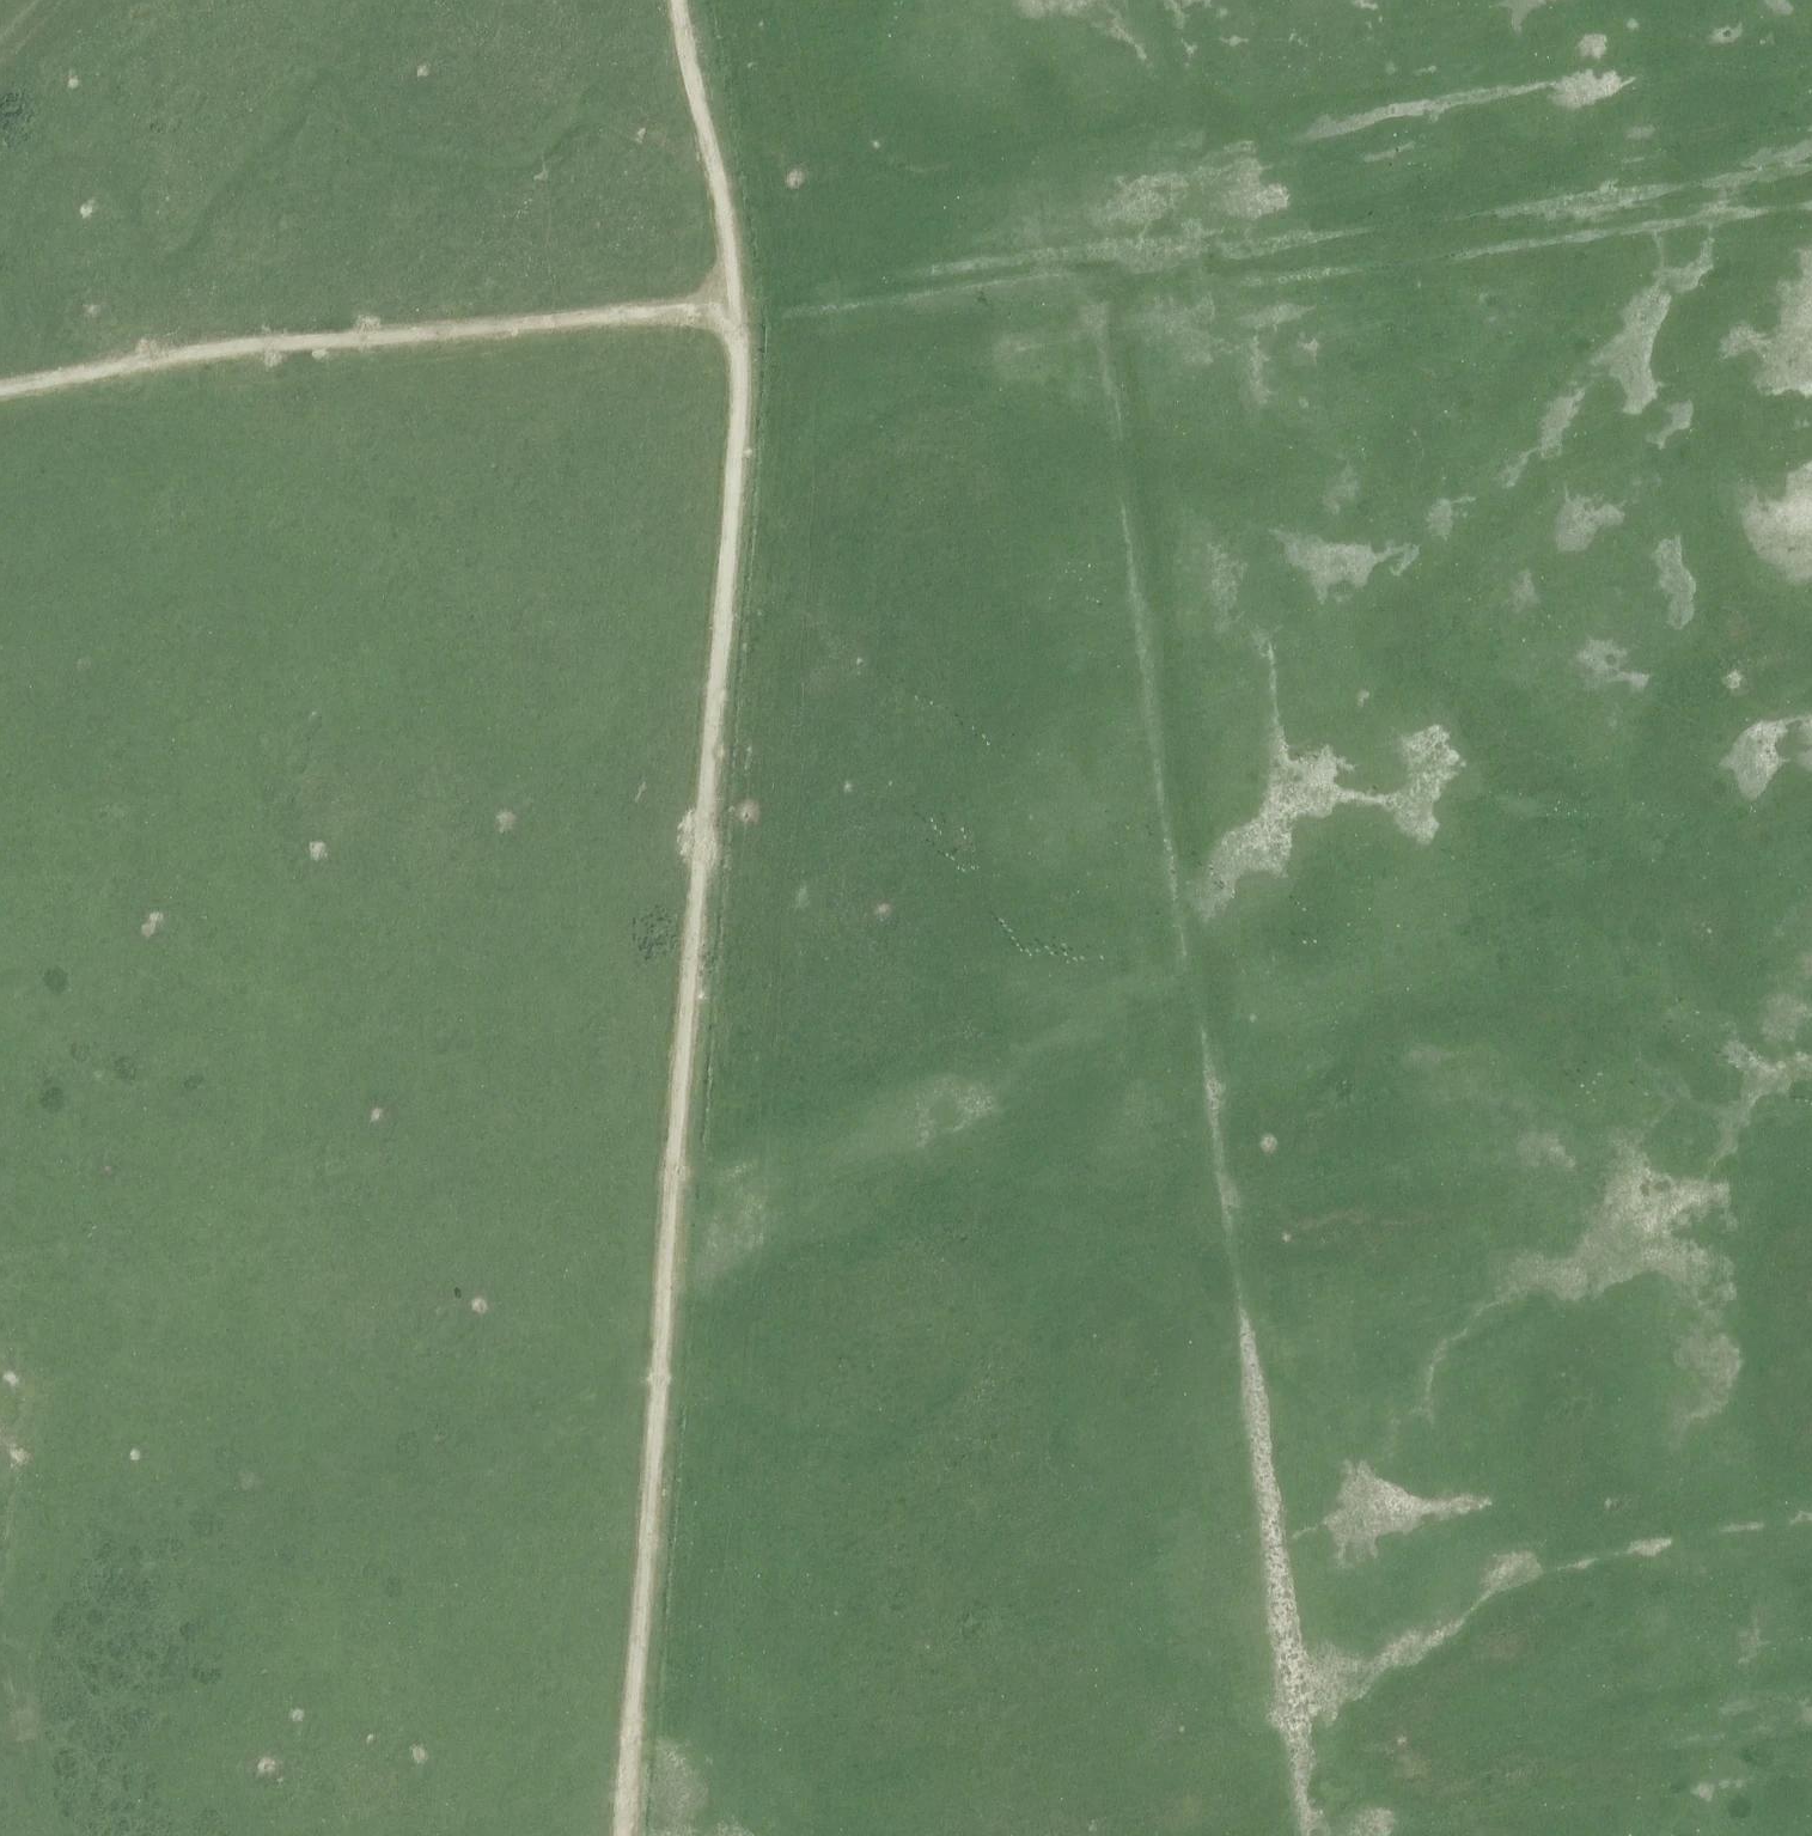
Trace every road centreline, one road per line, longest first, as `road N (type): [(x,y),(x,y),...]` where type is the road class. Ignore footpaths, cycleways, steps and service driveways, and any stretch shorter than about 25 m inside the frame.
road 1 (track): [(675,0),(723,206),(742,395),(618,1835)]
road 2 (track): [(0,388),(223,349),(733,306)]

